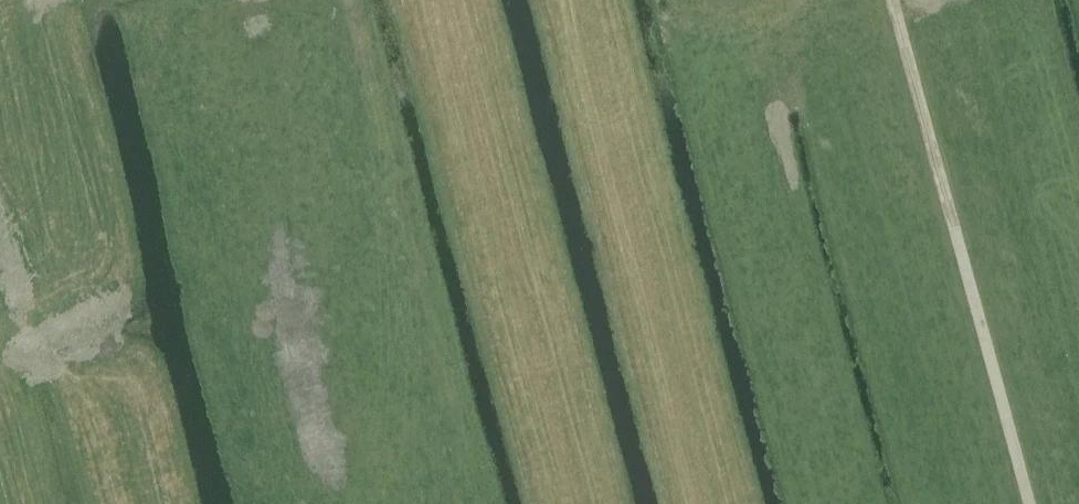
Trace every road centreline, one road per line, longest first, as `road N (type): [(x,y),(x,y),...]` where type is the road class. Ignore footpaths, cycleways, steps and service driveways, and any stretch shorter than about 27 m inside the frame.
road 1 (track): [(1027,503),(892,0)]

